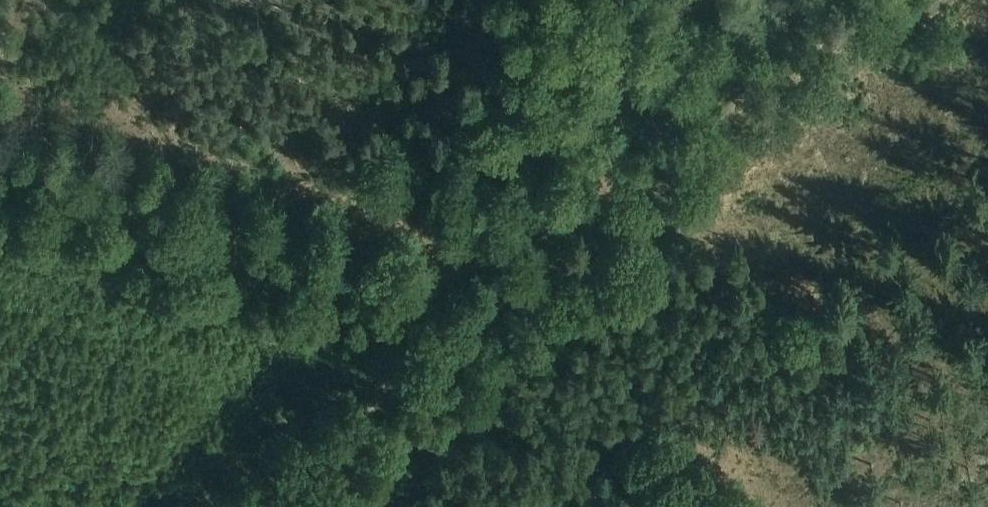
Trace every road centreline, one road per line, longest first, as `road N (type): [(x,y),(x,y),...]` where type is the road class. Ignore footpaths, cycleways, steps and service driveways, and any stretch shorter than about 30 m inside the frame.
road 1 (track): [(735,506),(460,329),(0,160)]
road 2 (track): [(241,506),(876,0)]

